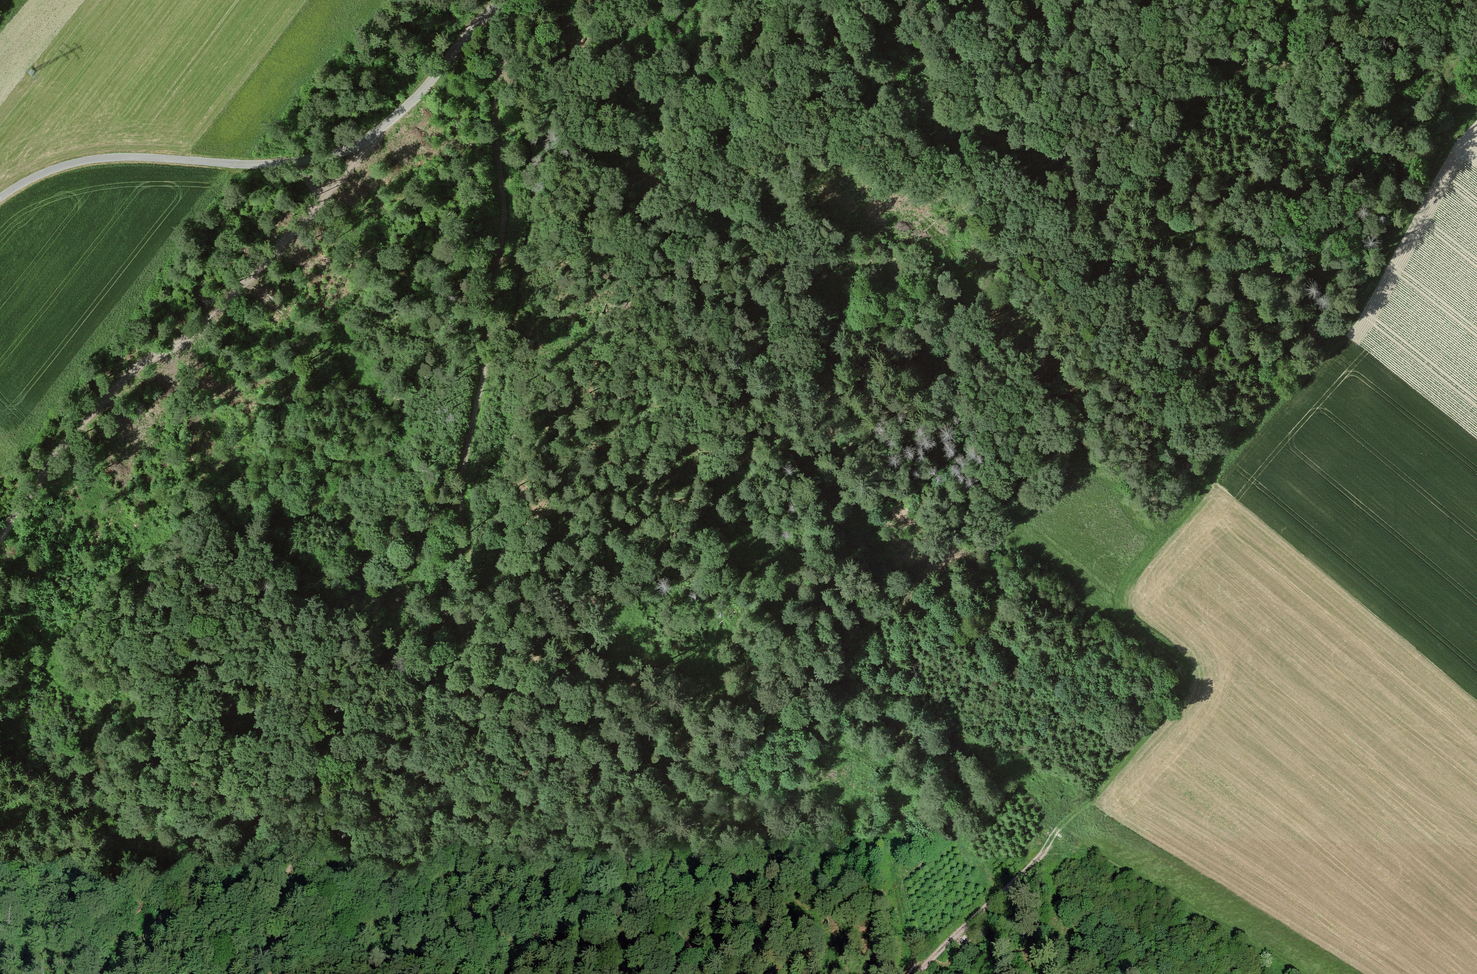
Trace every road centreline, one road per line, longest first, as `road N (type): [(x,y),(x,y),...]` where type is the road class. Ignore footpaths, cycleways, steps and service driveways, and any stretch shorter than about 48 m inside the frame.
road 1 (track): [(427,655),(434,670),(539,692),(740,782),(765,785),(892,754),(1031,689),(1103,723),(1119,743),(1107,789),(919,973)]
road 2 (track): [(225,973),(228,939),(296,859),(352,741),(427,655),(447,613),(505,230),(493,9)]
road 3 (track): [(517,301),(531,313),(565,317),(694,297),(870,229),(985,226),(1074,253),(1248,395)]
road 4 (tertiary): [(0,198),(36,176),(93,159),(270,164),(346,150),(406,106),(502,0)]
road 5 (track): [(519,77),(534,181),(513,344),(539,354),(611,334),(648,369),(683,383)]
road 6 (track): [(1044,0),(1223,58),(1357,73),(1462,98)]
road 7 (track): [(434,670),(440,697),(571,843),(732,973)]
road 8 (track): [(95,973),(190,874),(352,741)]
road 9 (track): [(343,769),(419,836),(452,882),(489,973)]
road 10 (track): [(501,53),(519,77),(537,75),(620,0)]

